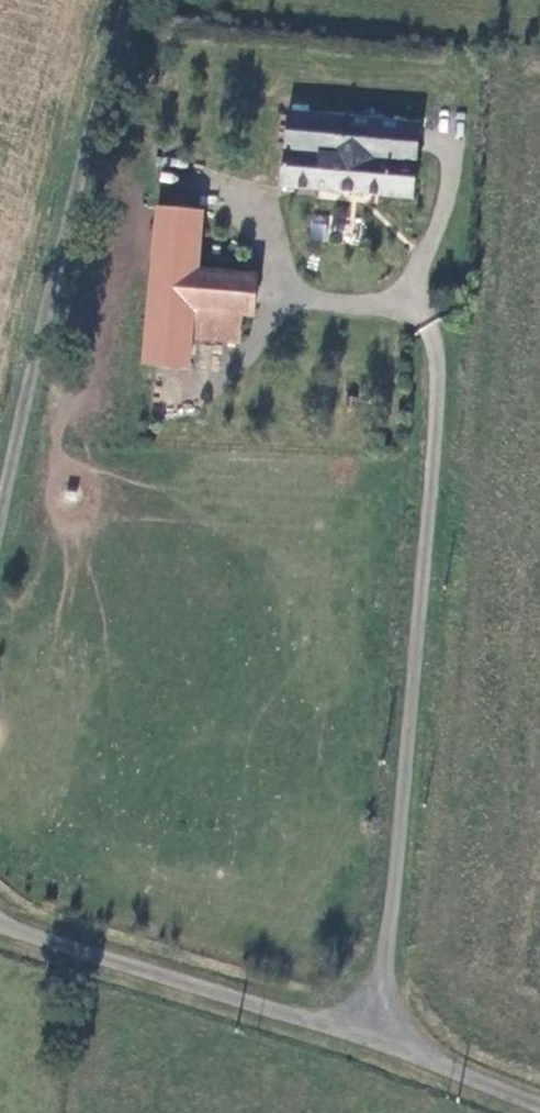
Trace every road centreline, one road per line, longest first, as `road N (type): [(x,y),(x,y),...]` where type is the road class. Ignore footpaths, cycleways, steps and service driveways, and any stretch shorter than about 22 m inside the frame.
road 1 (unclassified): [(365,1036),(394,866),(439,367),(424,324)]
road 2 (unclassified): [(0,516),(128,0)]
road 3 (unclassified): [(365,1036),(0,919)]
road 4 (unclassified): [(539,1106),(365,1036)]

